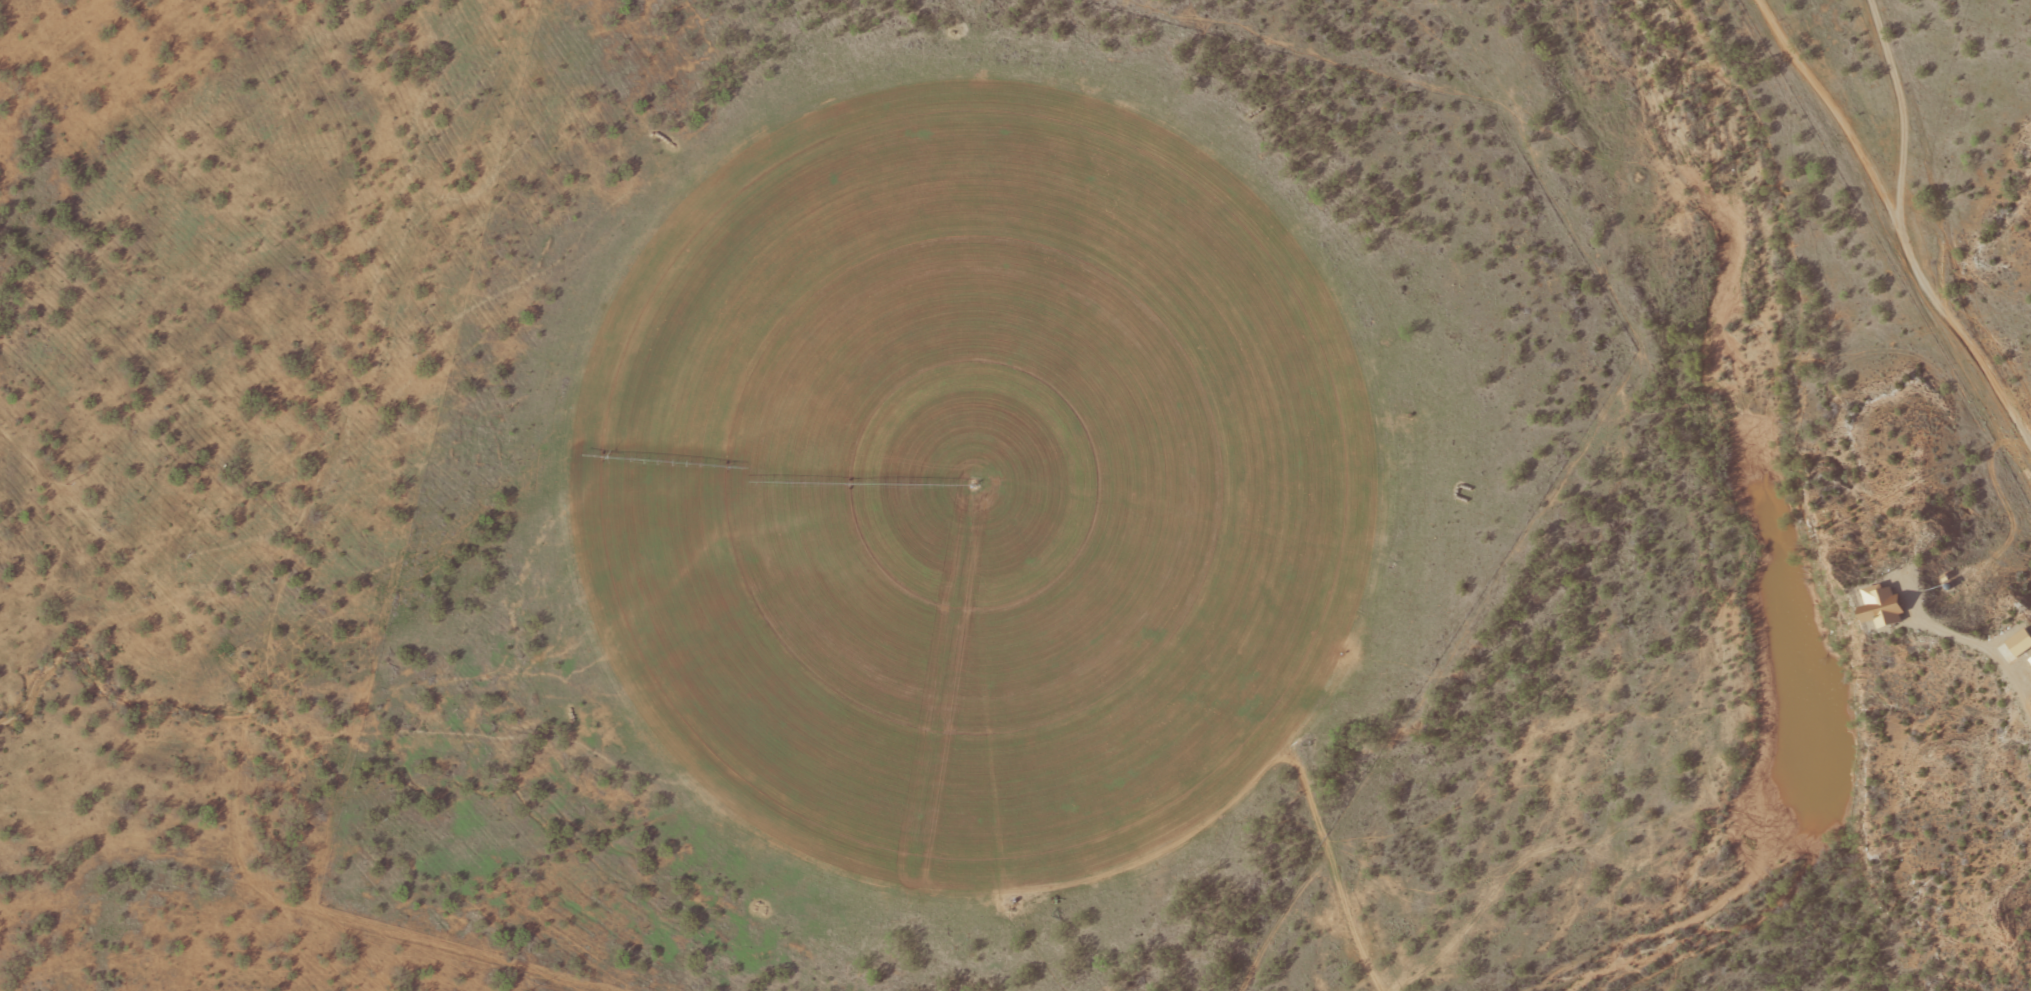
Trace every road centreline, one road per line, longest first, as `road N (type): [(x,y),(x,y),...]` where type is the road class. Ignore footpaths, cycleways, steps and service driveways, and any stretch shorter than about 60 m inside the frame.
road 1 (residential): [(2030,451),(1960,340),(1900,188),(1849,0)]

